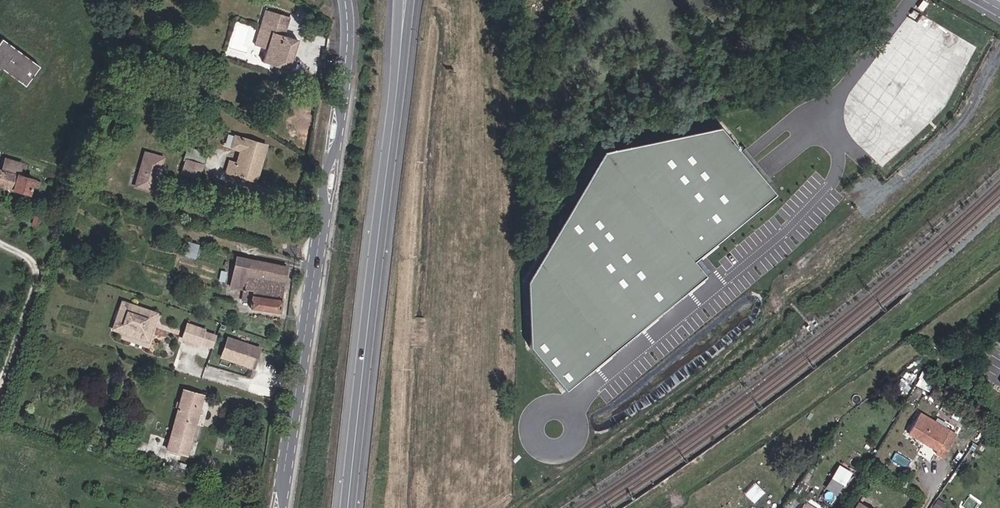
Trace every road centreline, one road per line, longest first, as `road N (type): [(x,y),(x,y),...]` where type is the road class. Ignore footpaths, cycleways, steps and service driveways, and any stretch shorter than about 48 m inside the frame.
road 1 (residential): [(279,507),(343,80),(344,0)]
road 2 (secondary): [(344,507),(404,0)]
road 3 (track): [(0,392),(39,276),(30,254),(0,243)]

